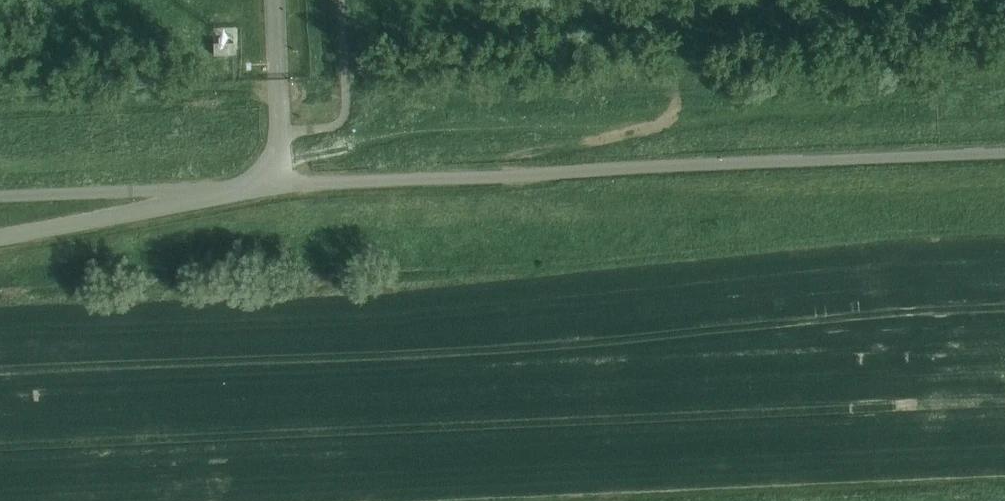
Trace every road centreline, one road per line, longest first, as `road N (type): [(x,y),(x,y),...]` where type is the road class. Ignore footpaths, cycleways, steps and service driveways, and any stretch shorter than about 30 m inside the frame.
road 1 (residential): [(1004,153),(281,186)]
road 2 (unclassified): [(0,236),(249,187)]
road 3 (unclassified): [(0,198),(249,187)]

